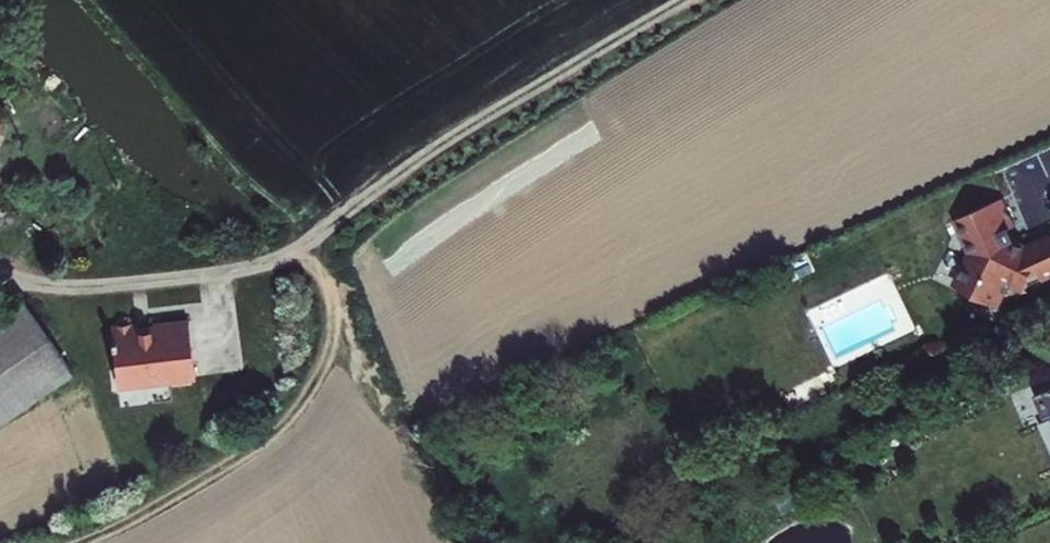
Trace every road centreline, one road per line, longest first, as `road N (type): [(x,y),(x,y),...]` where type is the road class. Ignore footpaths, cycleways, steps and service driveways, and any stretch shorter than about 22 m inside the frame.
road 1 (track): [(679,0),(476,123),(296,252),(193,276),(75,286),(0,271)]
road 2 (track): [(296,252),(319,279),(331,323),(330,361),(301,409),(212,476),(78,542)]

